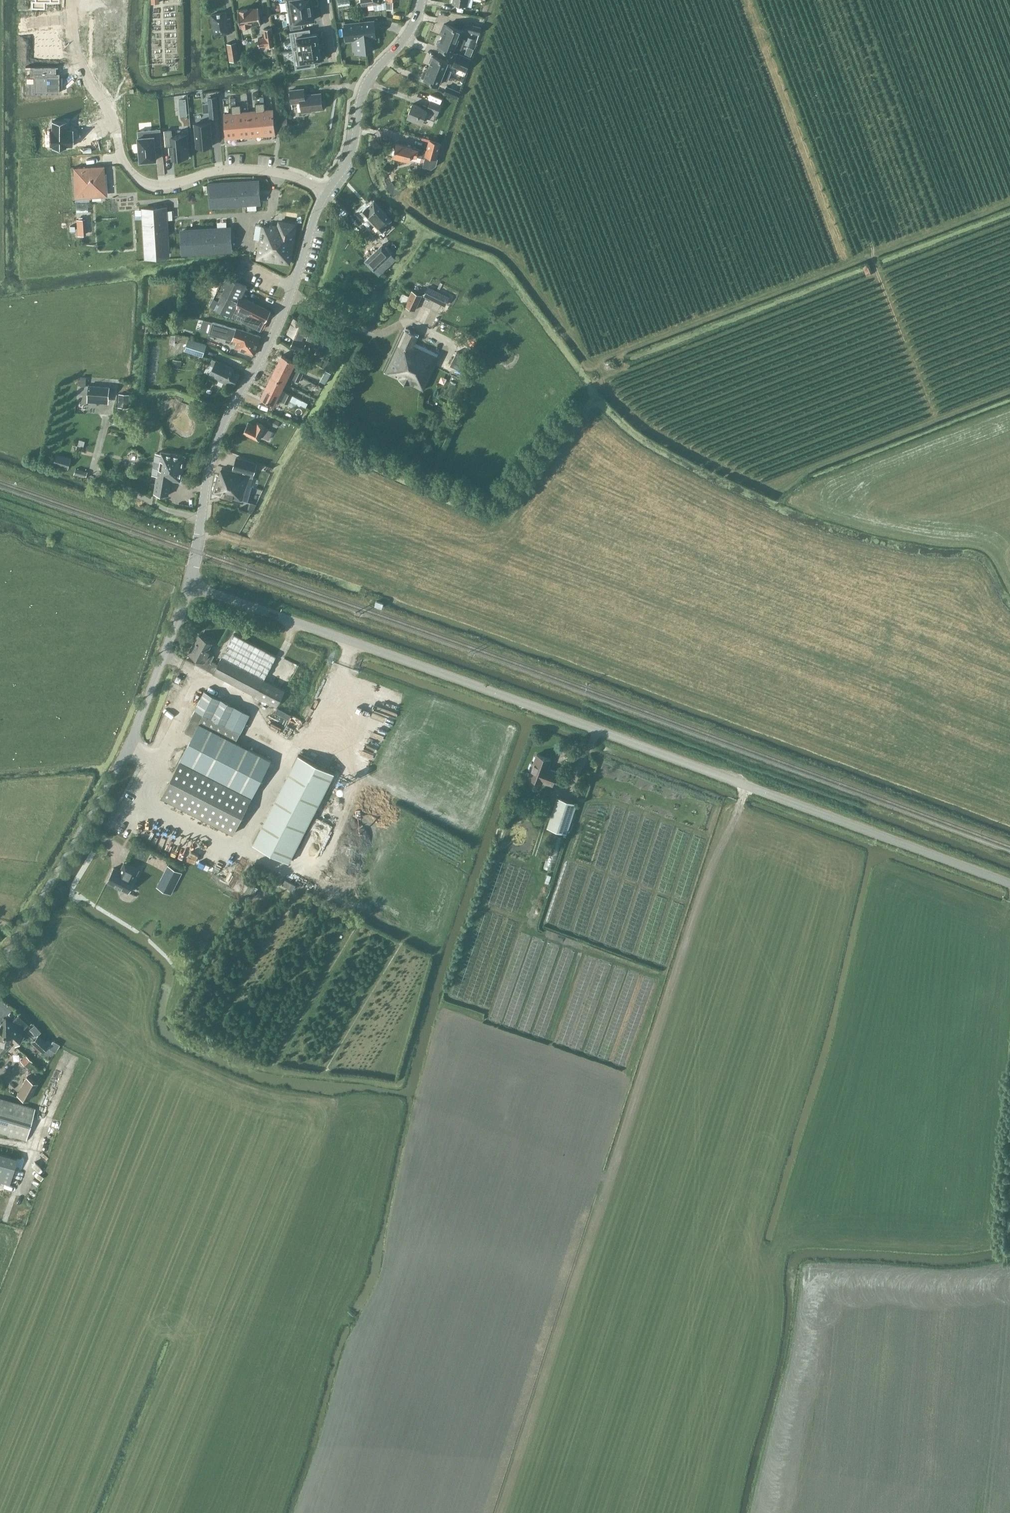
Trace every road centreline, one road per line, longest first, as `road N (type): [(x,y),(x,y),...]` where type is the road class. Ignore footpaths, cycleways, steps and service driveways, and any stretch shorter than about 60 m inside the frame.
road 1 (tertiary): [(1009,884),(190,582)]
road 2 (track): [(603,1196),(748,786)]
road 3 (unclassified): [(0,961),(130,750),(190,582)]
road 4 (tertiary): [(190,582),(219,438),(290,296),(326,193)]
road 5 (track): [(0,1310),(94,1076),(96,1052),(40,980),(3,957)]
road 6 (residential): [(326,193),(249,170),(150,184),(128,170),(119,143)]
road 7 (tertiary): [(326,193),(353,151),(366,86),(407,37),(421,0)]
road 8 (residential): [(80,0),(83,65),(119,143)]

